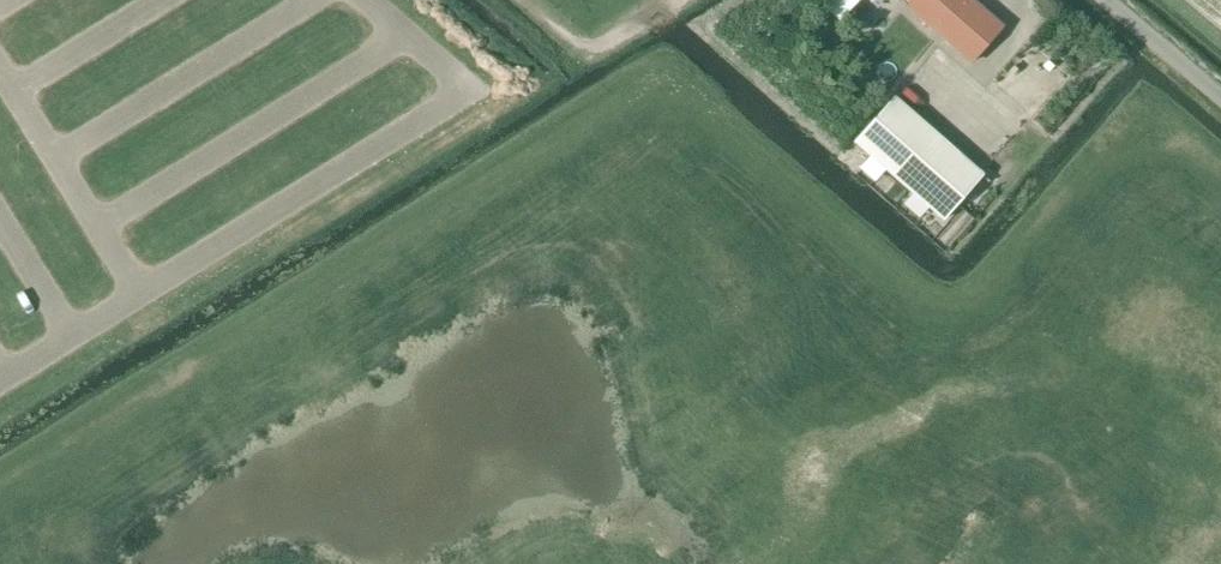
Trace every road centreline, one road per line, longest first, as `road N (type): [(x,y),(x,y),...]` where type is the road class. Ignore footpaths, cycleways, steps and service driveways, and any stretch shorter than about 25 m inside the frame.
road 1 (unclassified): [(1220,96),(1107,0)]

